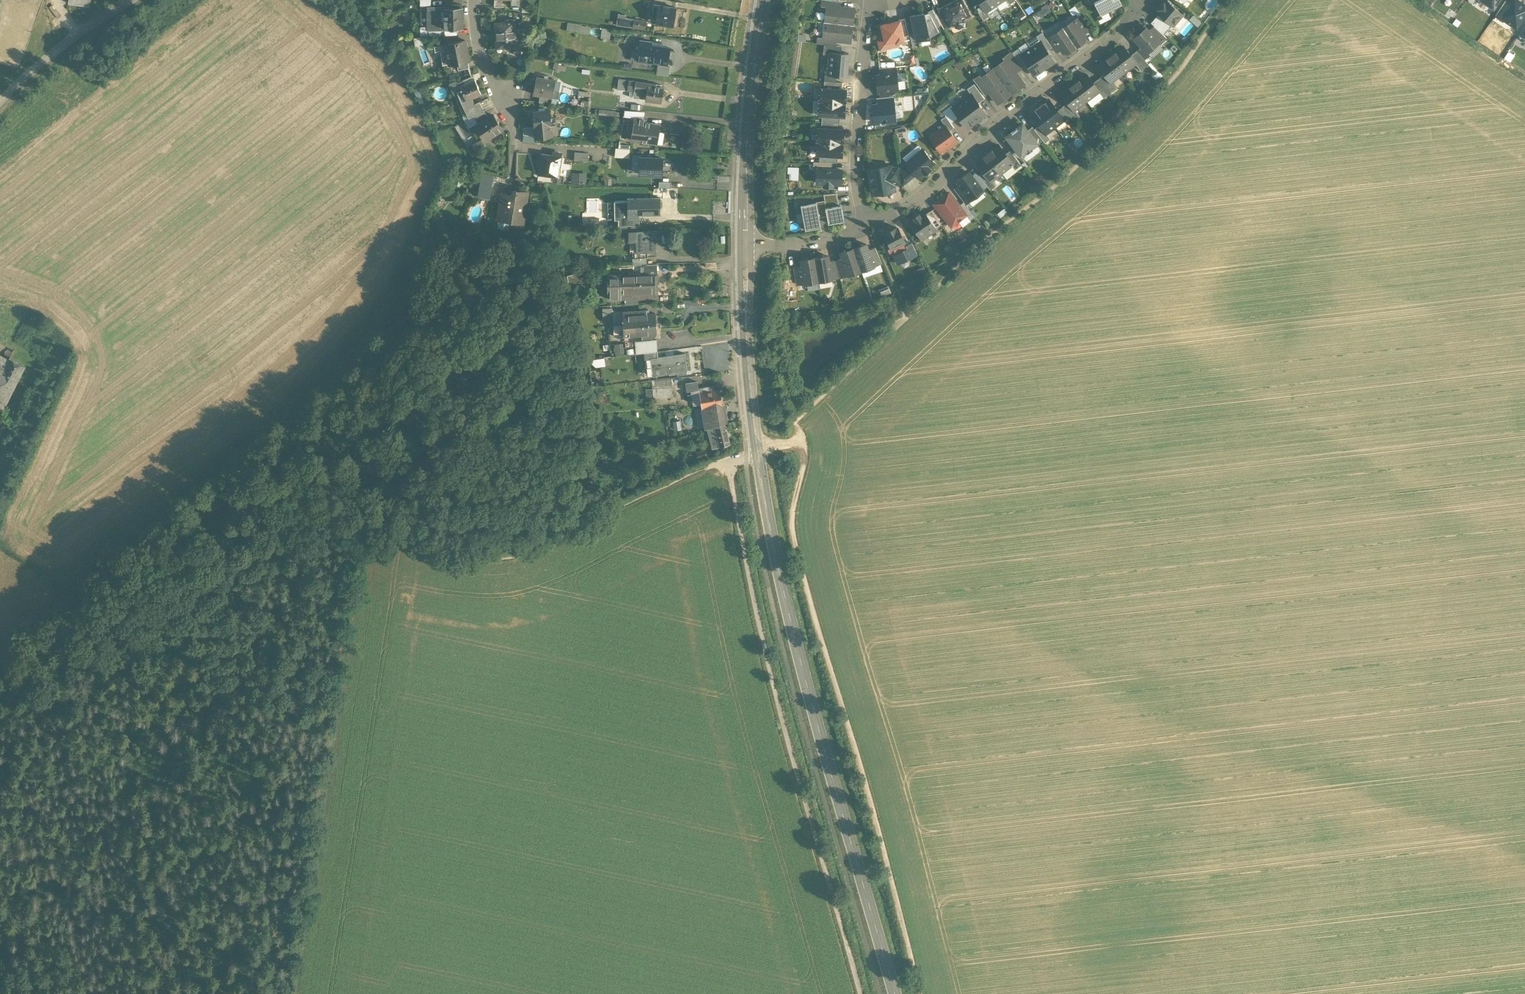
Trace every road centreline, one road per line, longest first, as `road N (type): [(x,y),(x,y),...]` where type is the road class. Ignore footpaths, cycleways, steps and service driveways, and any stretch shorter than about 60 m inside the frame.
road 1 (track): [(0,681),(143,621),(228,554),(269,539),(335,532),(460,559),(514,557),(727,464)]
road 2 (secondary): [(895,993),(784,598),(755,442),(745,248)]
road 3 (track): [(727,464),(765,657),(860,993)]
road 4 (track): [(313,532),(218,695),(177,733),(156,795),(153,827),(189,993)]
road 5 (residential): [(868,224),(892,214),(1094,54),(1126,26),(1140,0)]
road 6 (secondary): [(745,248),(749,101),(763,0)]
road 7 (residential): [(868,224),(854,157),(871,4)]
road 8 (unclassified): [(0,100),(56,48),(128,0)]
road 9 (residential): [(473,0),(483,65),(513,126)]
road 10 (residential): [(745,248),(830,242),(868,224)]

